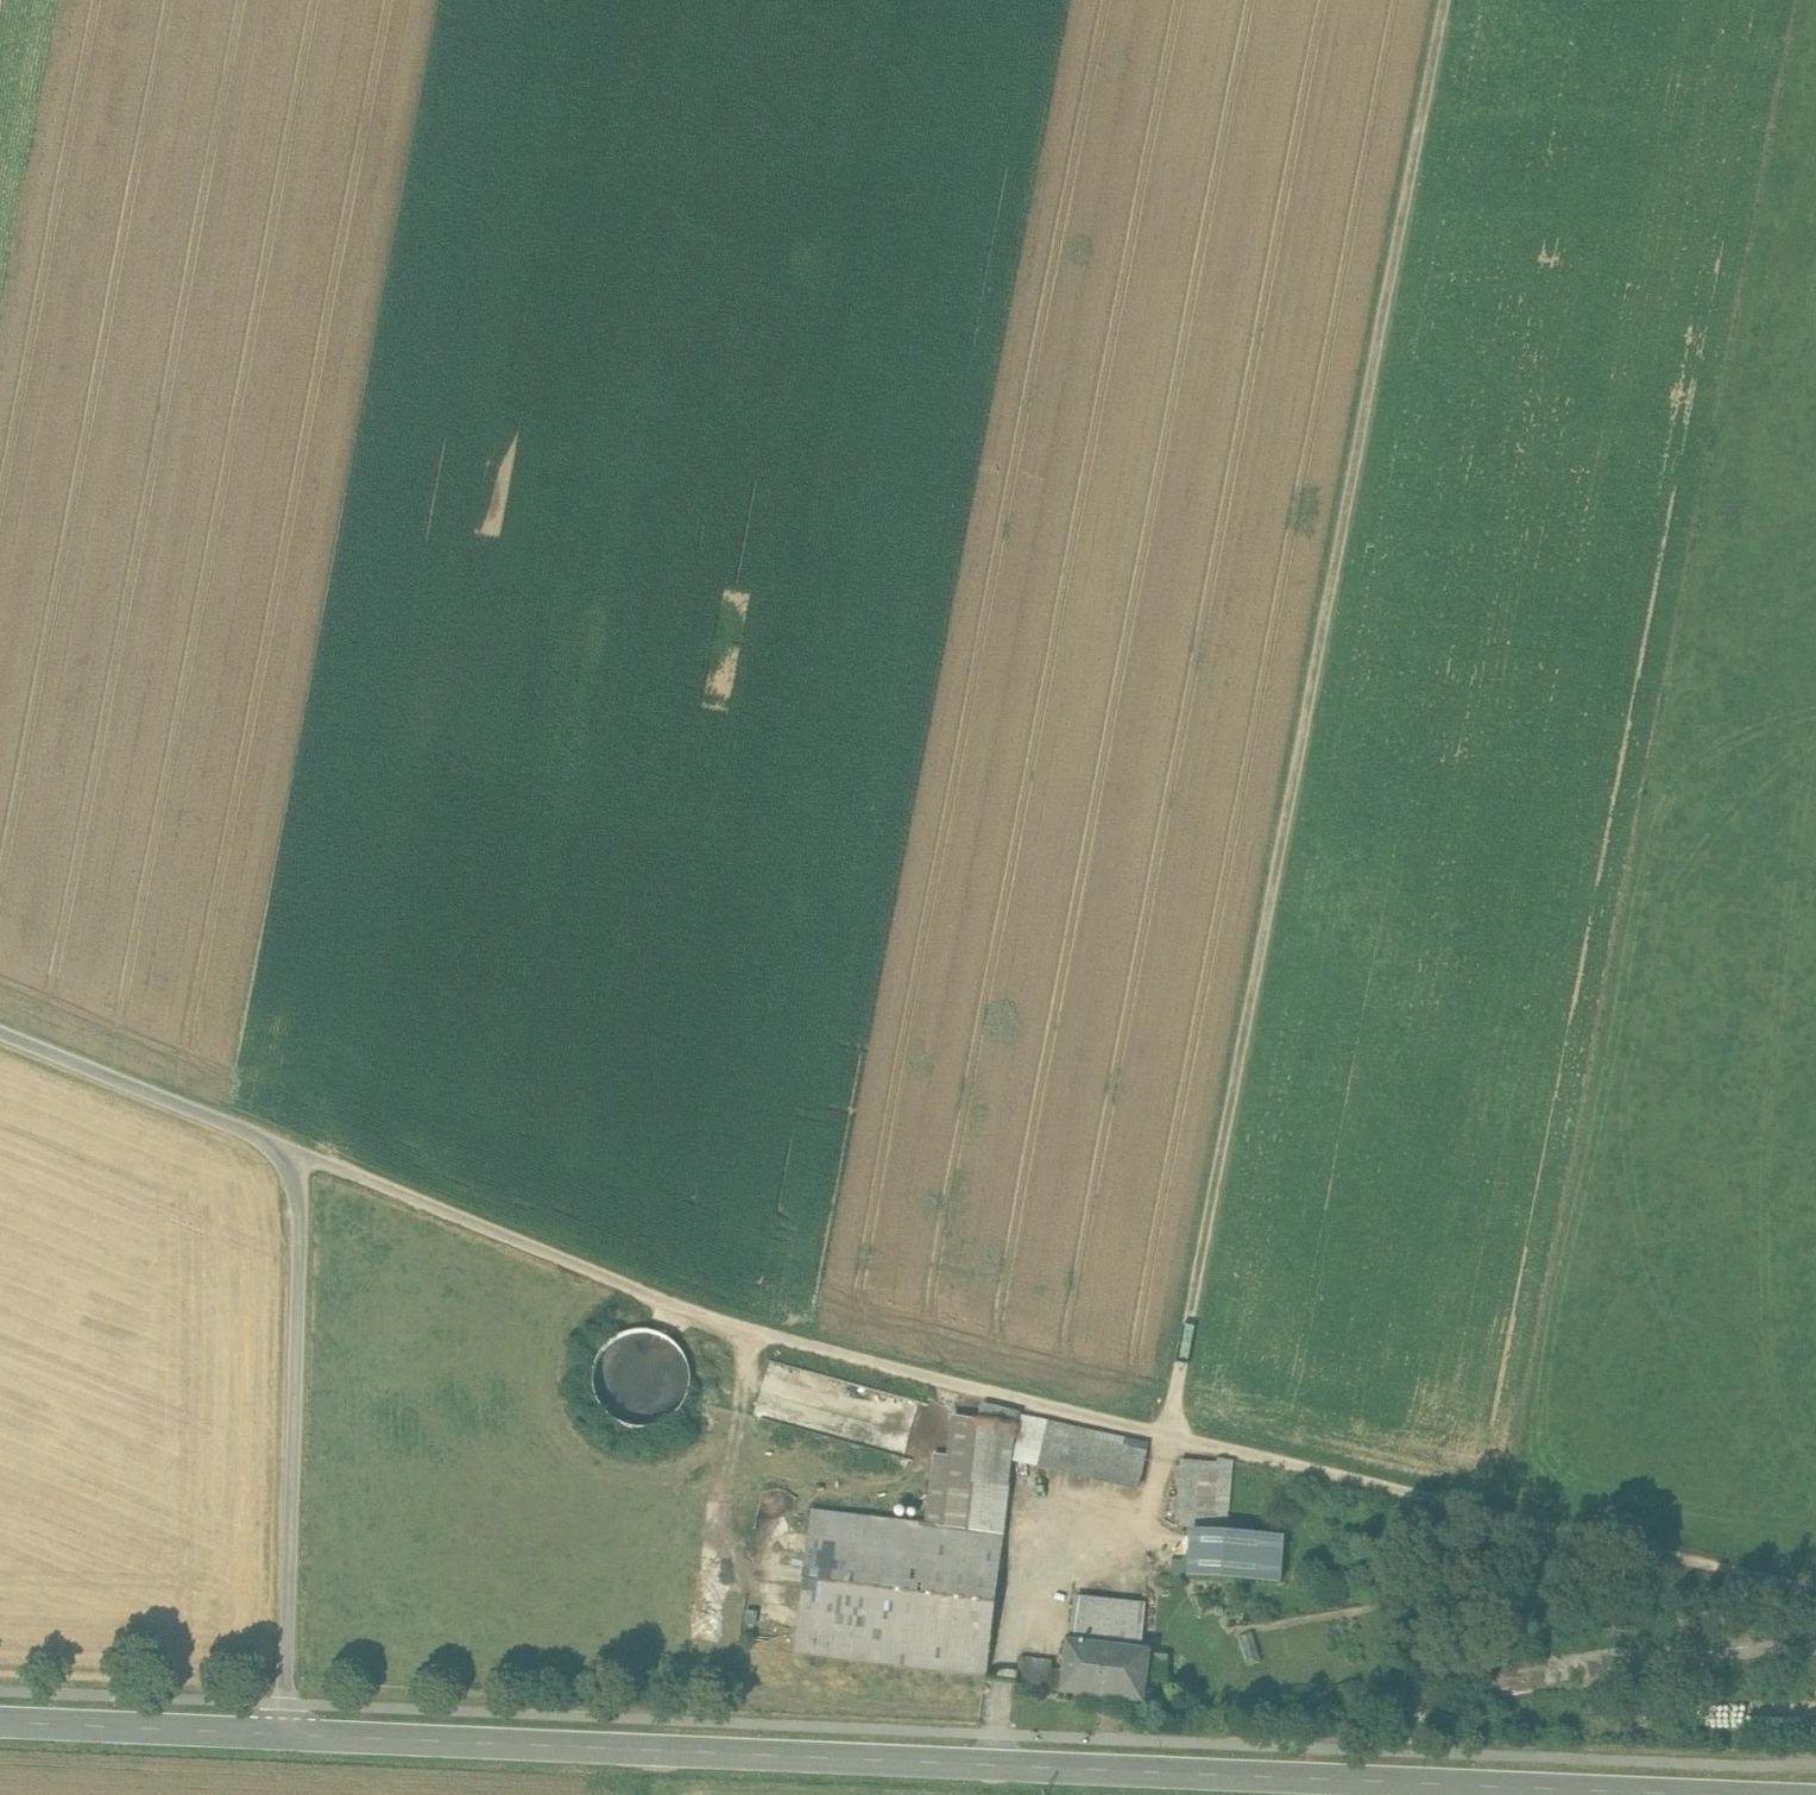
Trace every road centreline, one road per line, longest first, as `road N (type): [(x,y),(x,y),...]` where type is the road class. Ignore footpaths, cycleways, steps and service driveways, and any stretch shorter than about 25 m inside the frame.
road 1 (tertiary): [(0,1723),(1713,1794)]
road 2 (track): [(1815,1592),(652,1303),(304,1158)]
road 3 (track): [(289,1735),(304,1158),(0,1032)]

